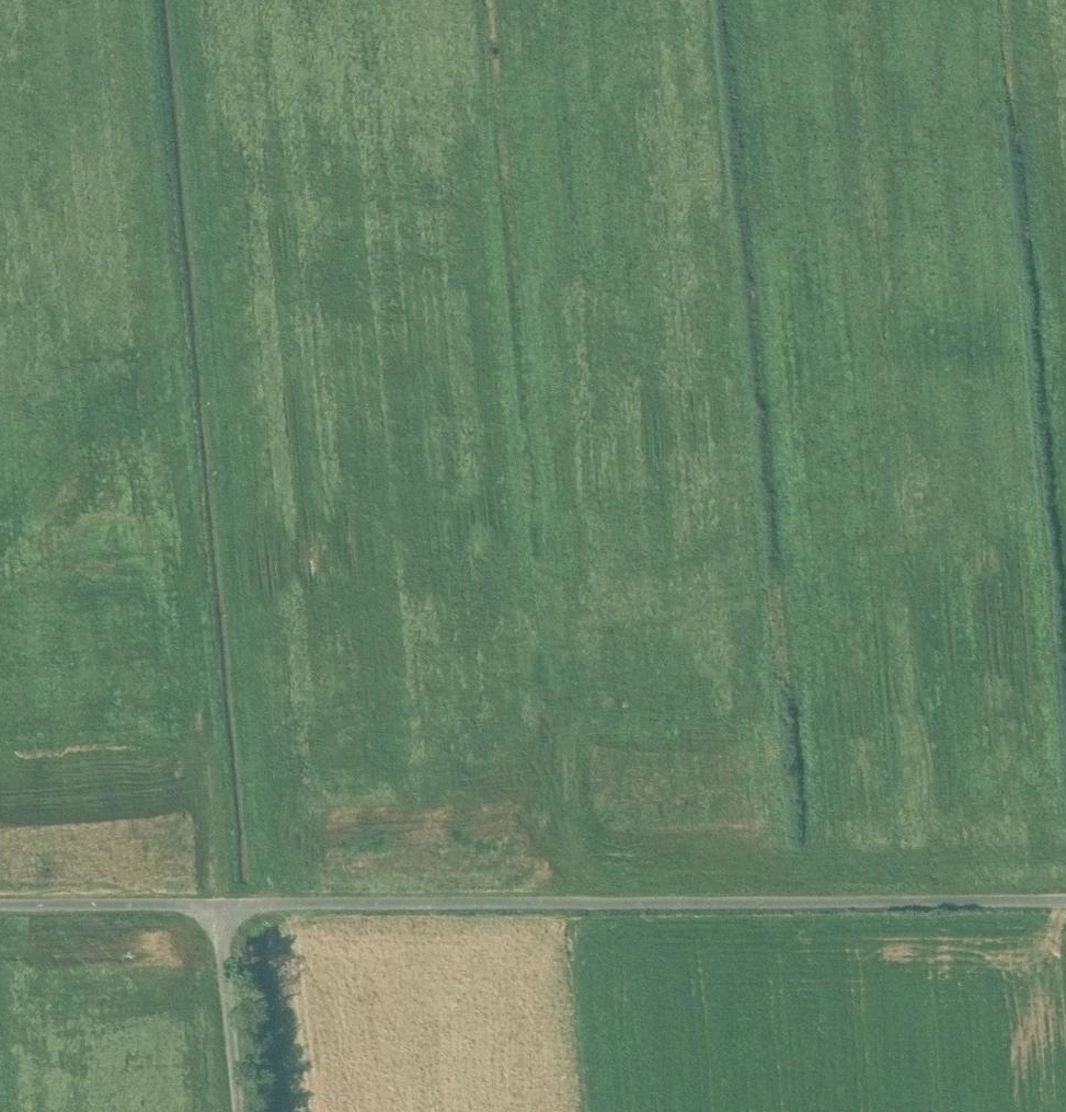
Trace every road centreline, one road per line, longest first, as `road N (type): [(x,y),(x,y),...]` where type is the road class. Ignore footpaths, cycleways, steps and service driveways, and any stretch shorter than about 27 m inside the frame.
road 1 (track): [(0,905),(1065,898)]
road 2 (track): [(222,904),(243,1111)]

